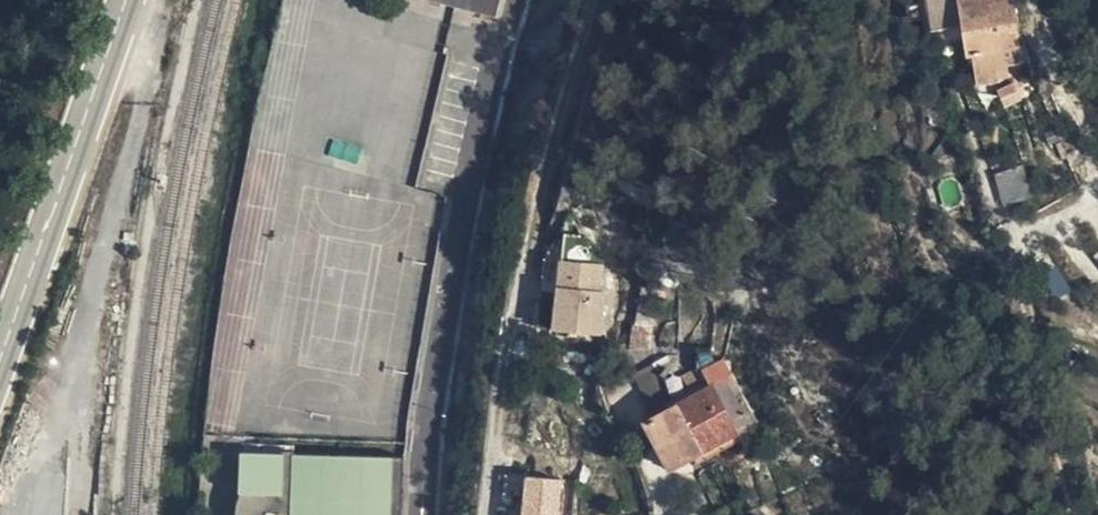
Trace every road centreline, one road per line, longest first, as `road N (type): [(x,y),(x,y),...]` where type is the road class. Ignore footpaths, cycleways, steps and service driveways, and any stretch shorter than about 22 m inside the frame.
road 1 (residential): [(539,0),(487,175),(435,444),(431,514)]
road 2 (secondary): [(0,352),(126,0)]
road 3 (residential): [(503,368),(488,514)]

